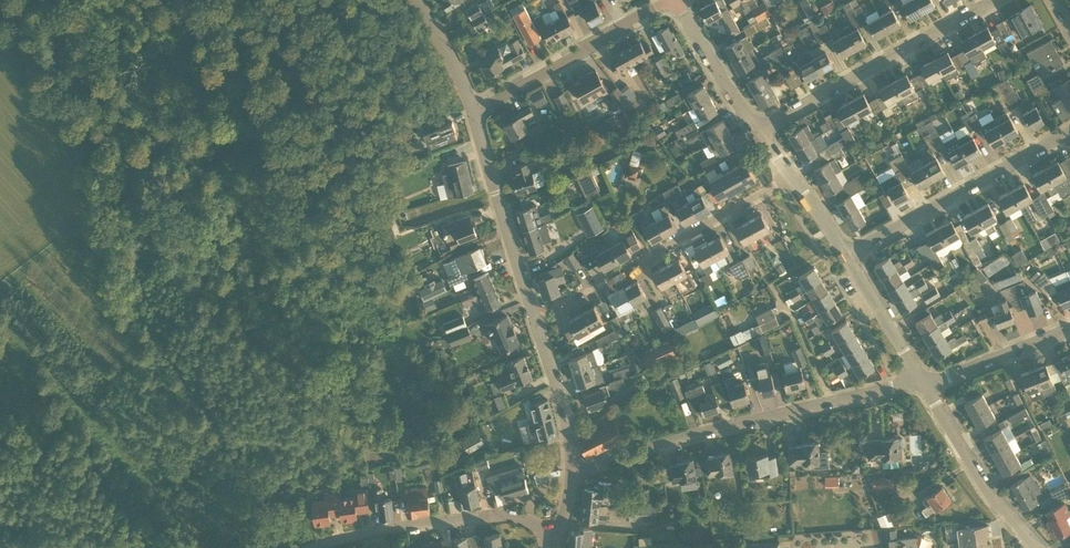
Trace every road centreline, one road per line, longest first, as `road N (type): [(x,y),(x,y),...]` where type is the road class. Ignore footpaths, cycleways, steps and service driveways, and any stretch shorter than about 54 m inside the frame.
road 1 (unclassified): [(571,473),(638,450),(925,383)]
road 2 (residential): [(537,324),(791,175)]
road 3 (residential): [(759,131),(997,0)]
road 4 (residential): [(846,254),(1069,133)]
road 5 (residential): [(311,547),(377,531),(510,516),(558,533)]
road 6 (residential): [(474,112),(673,0)]
road 7 (tertiary): [(537,324),(474,112)]
road 8 (residential): [(759,131),(675,0)]
road 9 (unclassified): [(925,383),(1069,327)]
road 10 (tertiary): [(571,473),(568,423),(537,324)]
road 11 (residential): [(925,383),(846,254)]
road 12 (tertiary): [(474,112),(415,0)]
road 13 (unclassified): [(1039,547),(964,449)]

